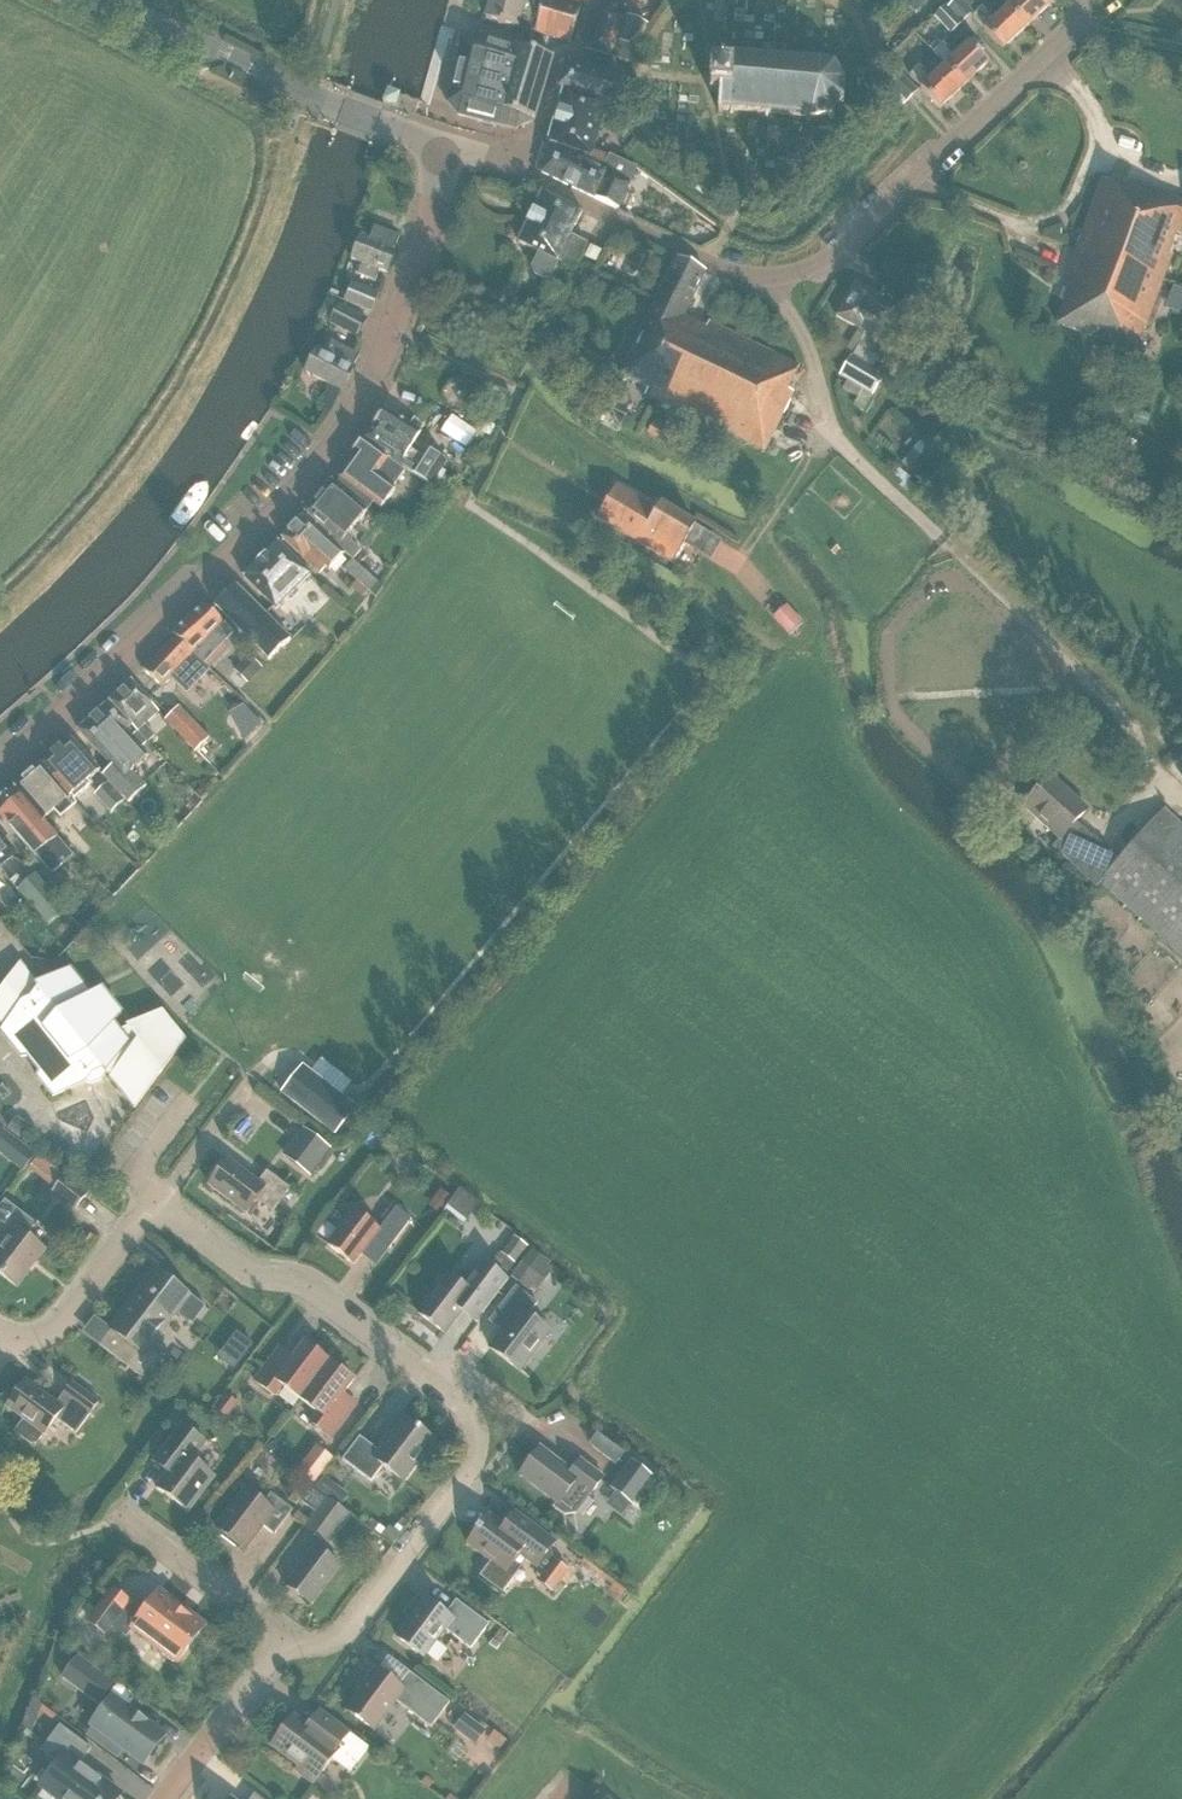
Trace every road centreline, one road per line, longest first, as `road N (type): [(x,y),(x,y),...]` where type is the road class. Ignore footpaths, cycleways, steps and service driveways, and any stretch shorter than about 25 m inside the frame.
road 1 (tertiary): [(0,766),(240,543),(330,448),(391,330),(452,142)]
road 2 (residential): [(286,1637),(329,1645),(357,1626),(474,1475),(479,1440),(450,1403),(311,1286),(247,1275),(154,1201)]
road 3 (residential): [(1082,0),(1064,40),(916,183),(825,260),(771,279),(527,178)]
road 4 (tertiary): [(452,142),(309,93),(116,0)]
road 5 (residential): [(0,1334),(23,1343),(60,1325),(154,1201)]
road 6 (residential): [(286,1637),(165,1798)]
road 7 (residential): [(127,1515),(286,1637)]
road 8 (residential): [(154,1201),(248,1083)]
road 9 (residential): [(564,53),(458,19),(463,0)]
road 10 (residential): [(527,178),(564,53)]

